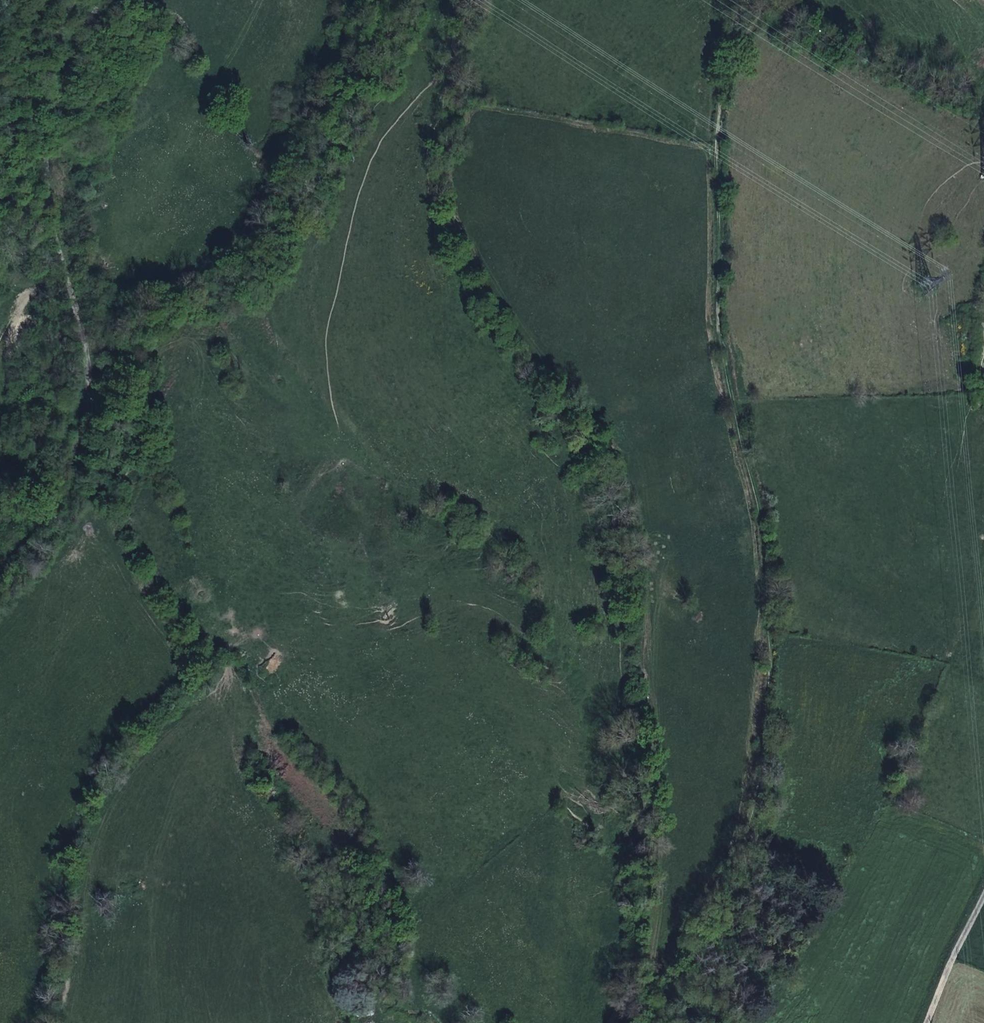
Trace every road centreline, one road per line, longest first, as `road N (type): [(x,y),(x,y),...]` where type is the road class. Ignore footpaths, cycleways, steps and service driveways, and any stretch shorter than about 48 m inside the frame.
road 1 (track): [(118,0),(76,76),(46,156),(44,254),(72,375),(72,471),(37,541),(0,578)]

